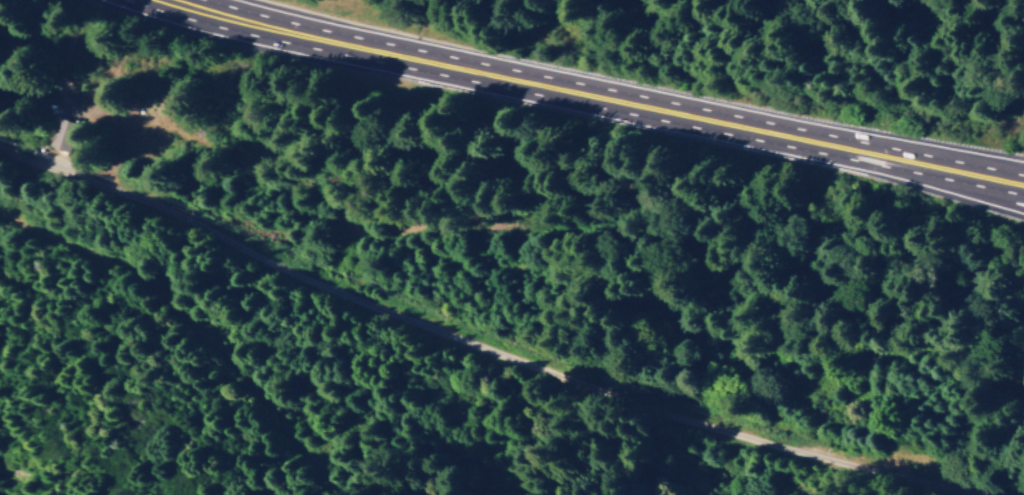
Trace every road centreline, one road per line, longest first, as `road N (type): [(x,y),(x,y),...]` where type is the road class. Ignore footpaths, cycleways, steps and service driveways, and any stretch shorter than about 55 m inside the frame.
road 1 (trunk): [(796,138),(308,38)]
road 2 (motorway): [(134,0),(308,38)]
road 3 (trunk): [(958,171),(796,138)]

